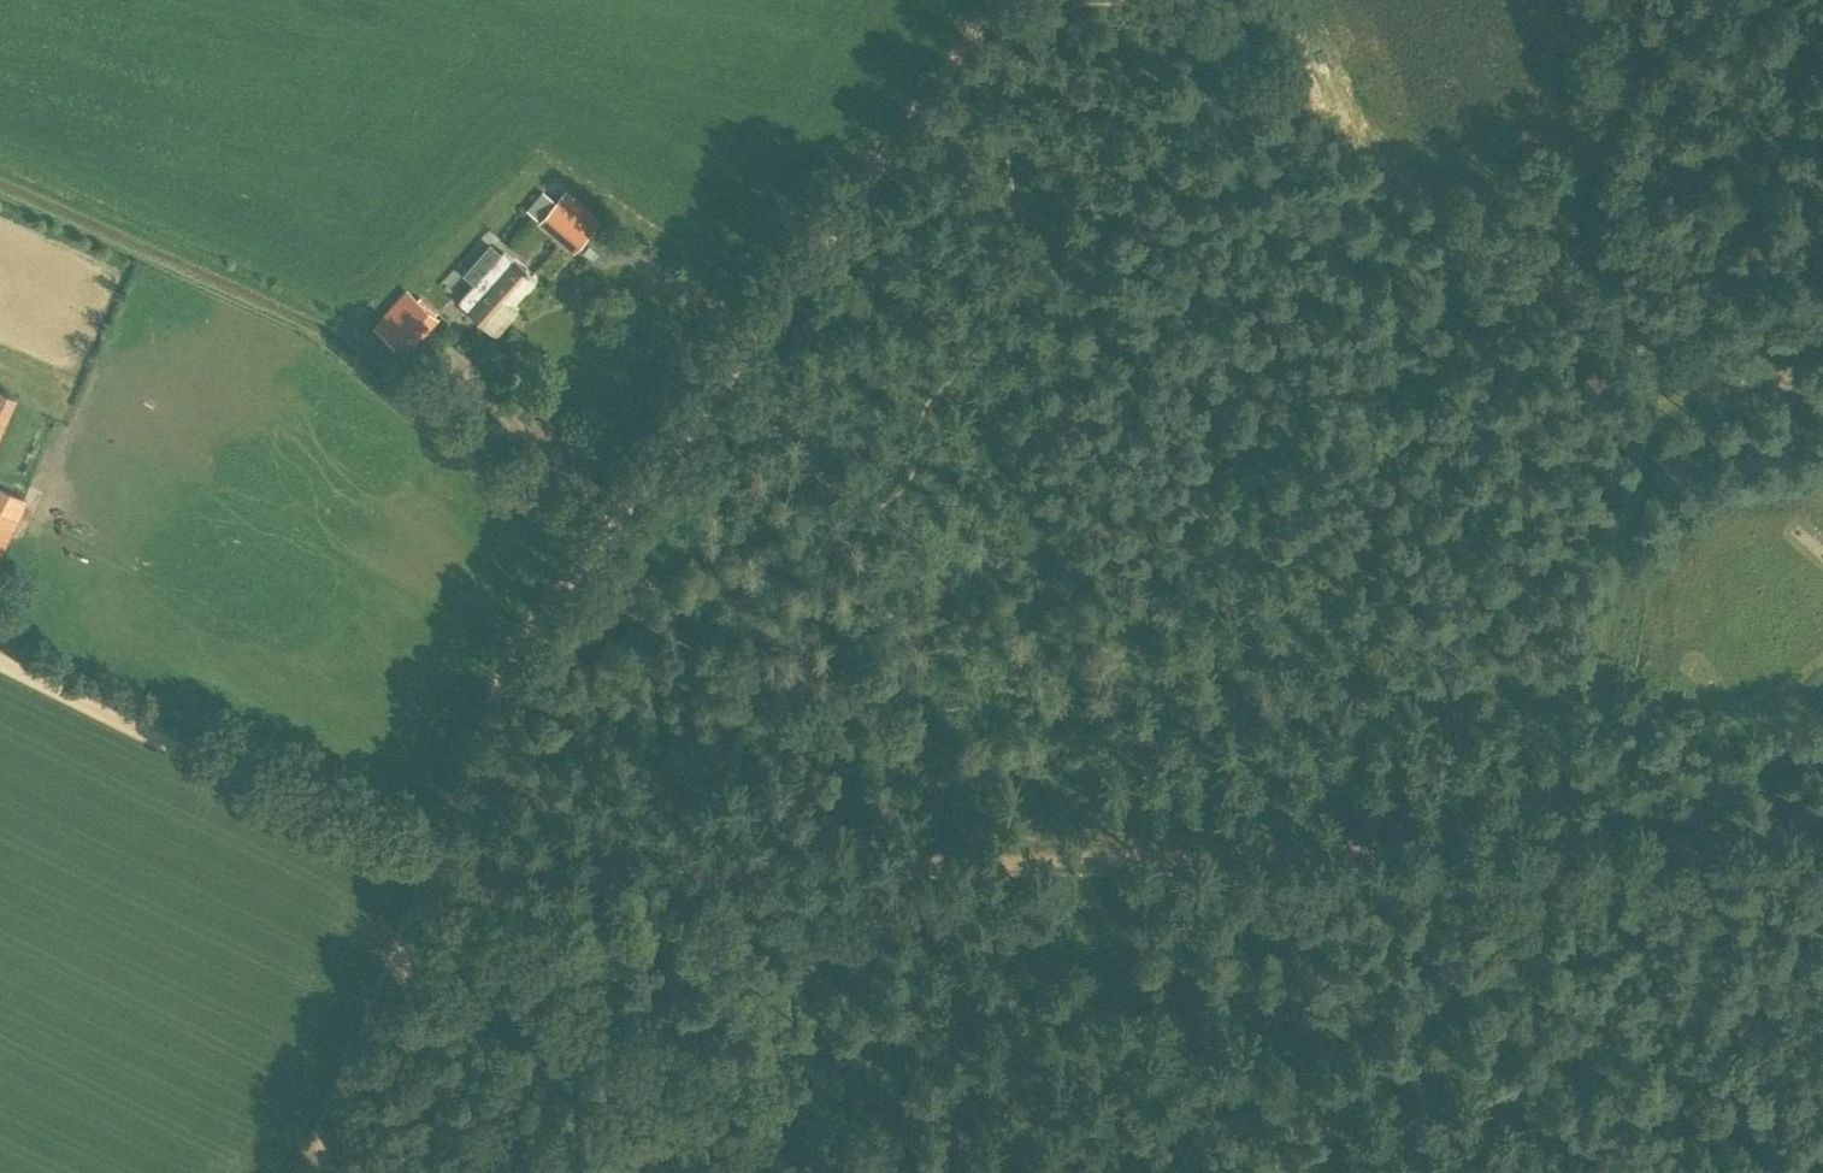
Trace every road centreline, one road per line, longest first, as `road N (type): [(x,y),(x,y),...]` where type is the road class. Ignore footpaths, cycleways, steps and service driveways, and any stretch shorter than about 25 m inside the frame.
road 1 (track): [(1822,844),(438,868)]
road 2 (track): [(1822,399),(1603,318),(1482,247),(1157,0)]
road 3 (track): [(636,502),(992,0)]
road 4 (track): [(1667,343),(1622,553),(1609,682),(1671,780),(1682,849)]
road 5 (track): [(438,868),(0,667)]
road 6 (track): [(488,913),(572,961),(879,1172)]
road 7 (track): [(438,868),(524,669),(636,502)]
road 8 (track): [(308,1172),(438,868)]

